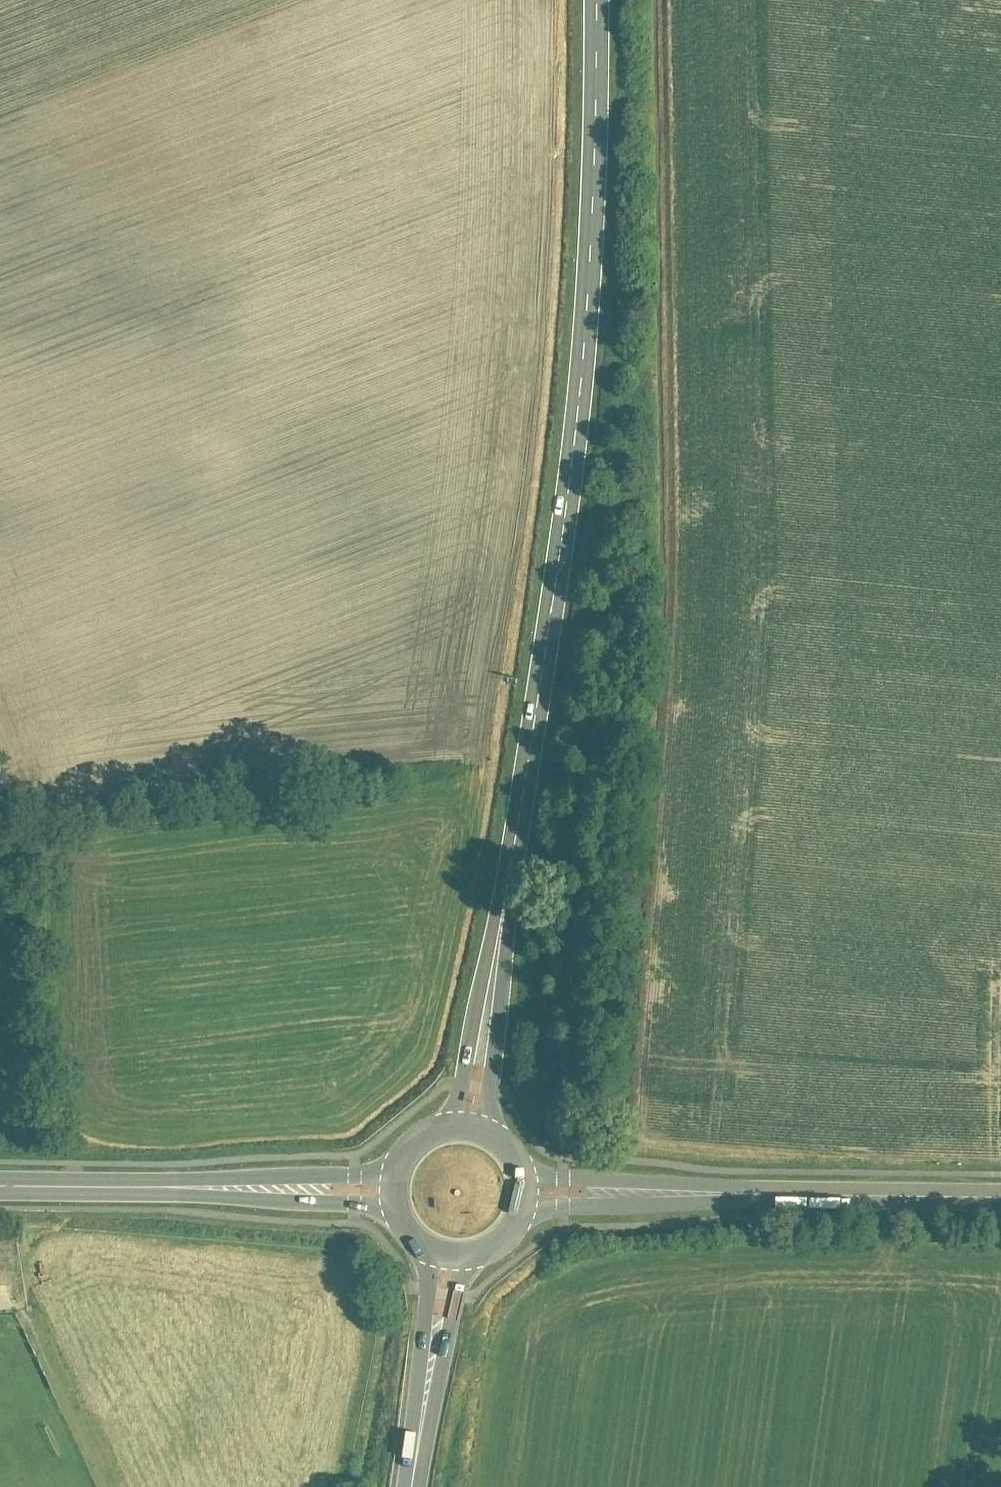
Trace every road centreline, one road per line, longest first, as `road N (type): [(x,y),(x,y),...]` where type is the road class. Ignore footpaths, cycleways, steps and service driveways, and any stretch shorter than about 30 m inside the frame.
road 1 (secondary): [(597,0),(586,343),(575,456),(487,1019)]
road 2 (tertiary): [(1000,1195),(685,1191)]
road 3 (primary): [(0,1184),(247,1187)]
road 4 (tertiary): [(525,1230),(565,1210),(685,1191)]
road 5 (tertiary): [(685,1191),(529,1169)]
road 6 (primary): [(386,1164),(247,1187)]
road 7 (primary): [(247,1187),(384,1219)]
road 8 (primary): [(422,1262),(433,1384)]
road 9 (primary): [(433,1384),(475,1269)]

